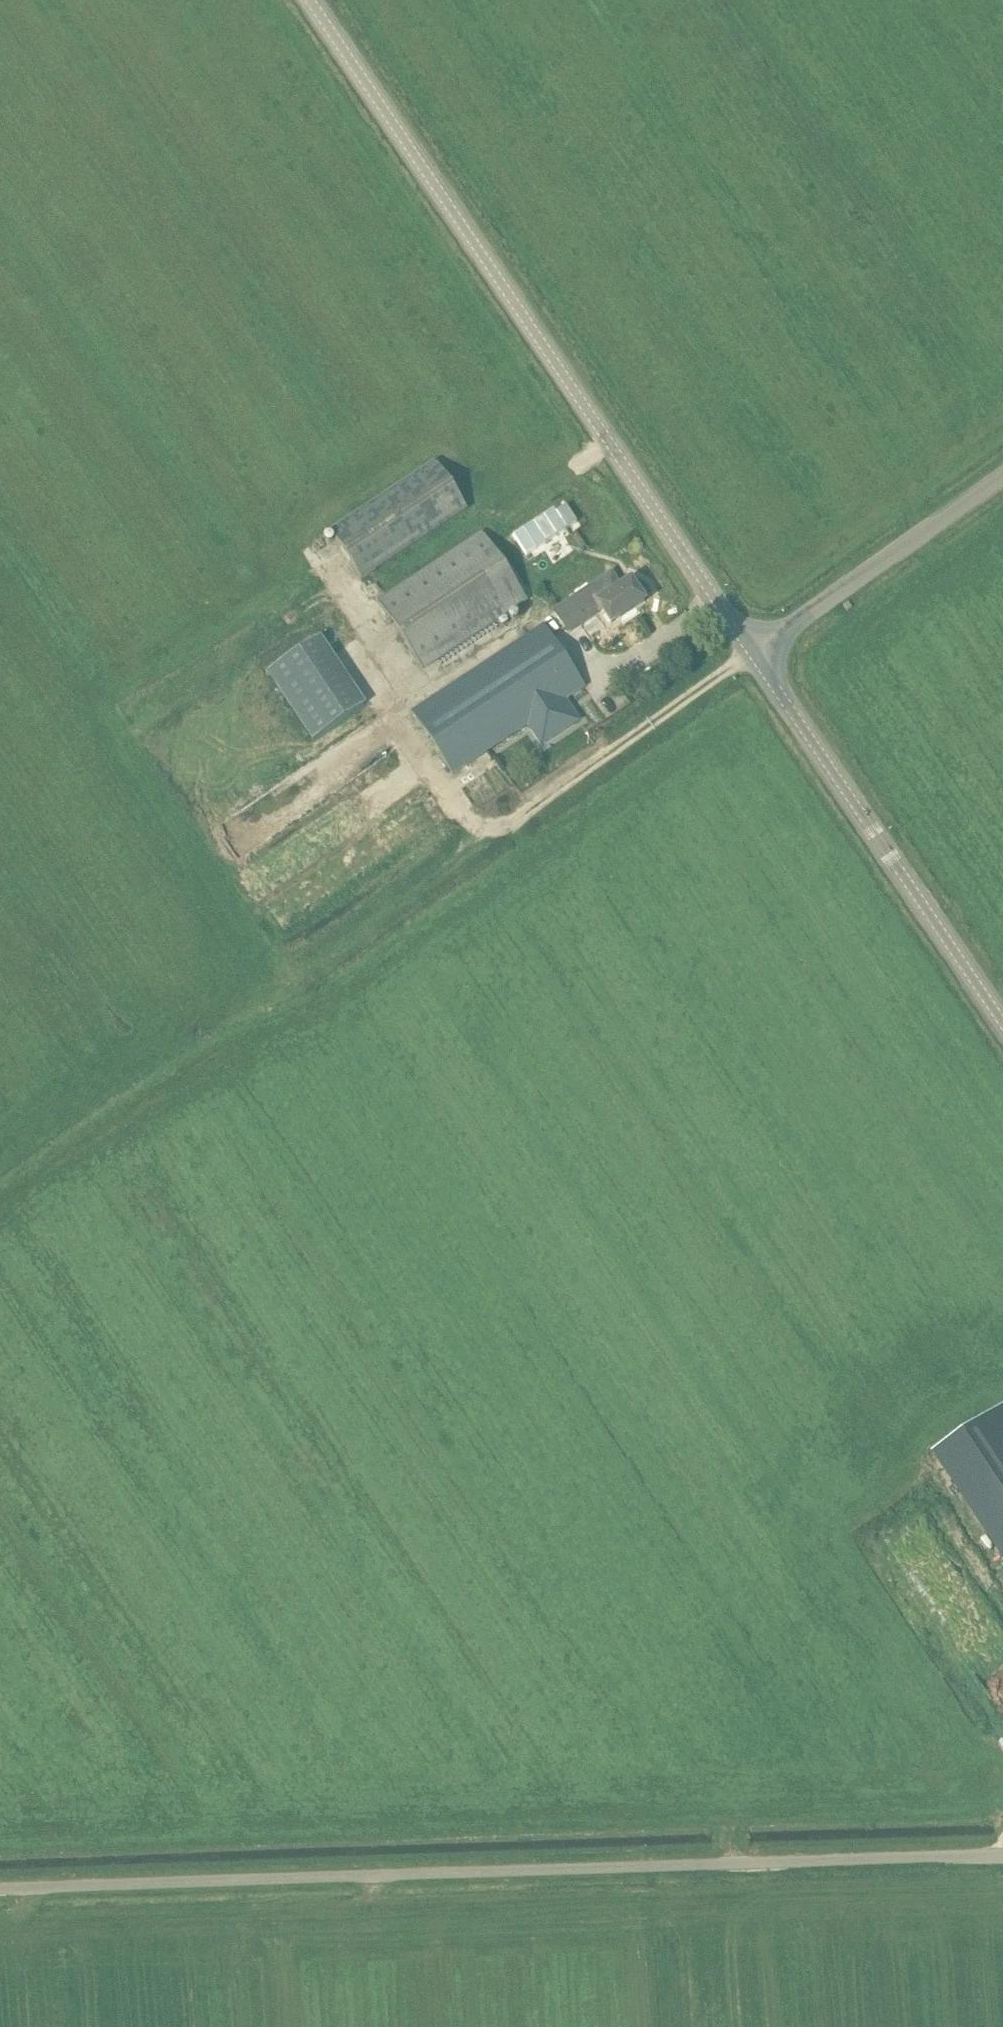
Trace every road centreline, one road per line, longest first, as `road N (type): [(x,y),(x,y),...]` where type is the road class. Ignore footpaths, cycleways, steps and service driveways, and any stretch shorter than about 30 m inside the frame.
road 1 (unclassified): [(0,1883),(1002,1846)]
road 2 (unclassified): [(752,645),(313,0)]
road 3 (unclassified): [(1002,1013),(752,645)]
road 4 (unclassified): [(752,645),(1002,468)]

